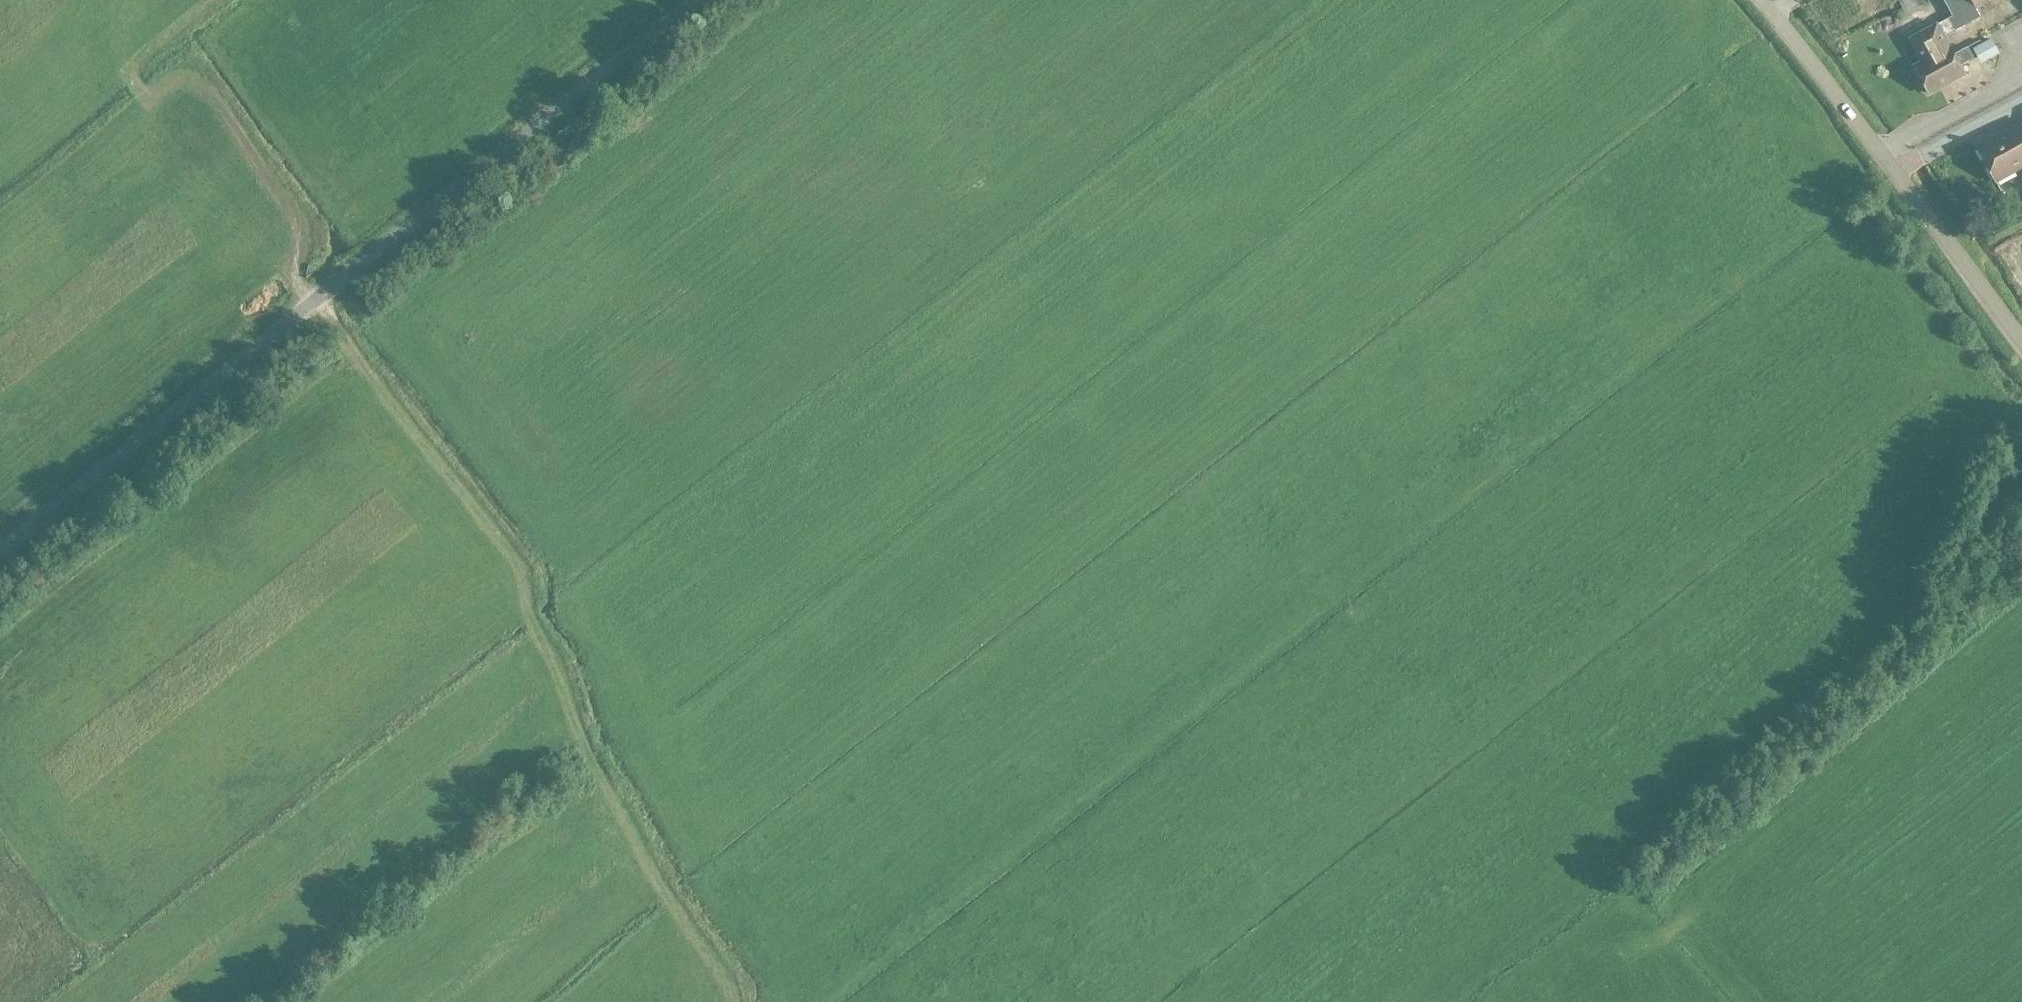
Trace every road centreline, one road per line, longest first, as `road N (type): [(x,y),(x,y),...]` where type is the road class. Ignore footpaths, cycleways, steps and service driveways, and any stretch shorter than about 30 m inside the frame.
road 1 (residential): [(0,567),(699,0)]
road 2 (residential): [(2021,349),(1751,0)]

